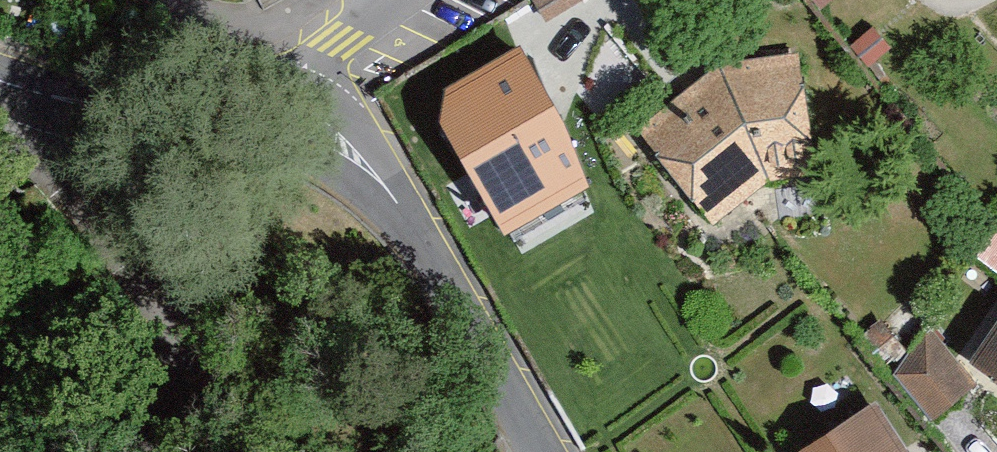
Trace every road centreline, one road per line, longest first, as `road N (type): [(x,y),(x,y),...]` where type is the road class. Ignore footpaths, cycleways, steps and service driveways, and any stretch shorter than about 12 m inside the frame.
road 1 (tertiary): [(546,451),(387,195),(312,141),(239,128)]
road 2 (unclassified): [(138,133),(213,451)]
road 3 (residential): [(239,128),(405,0)]
road 4 (tertiary): [(138,133),(0,80)]

